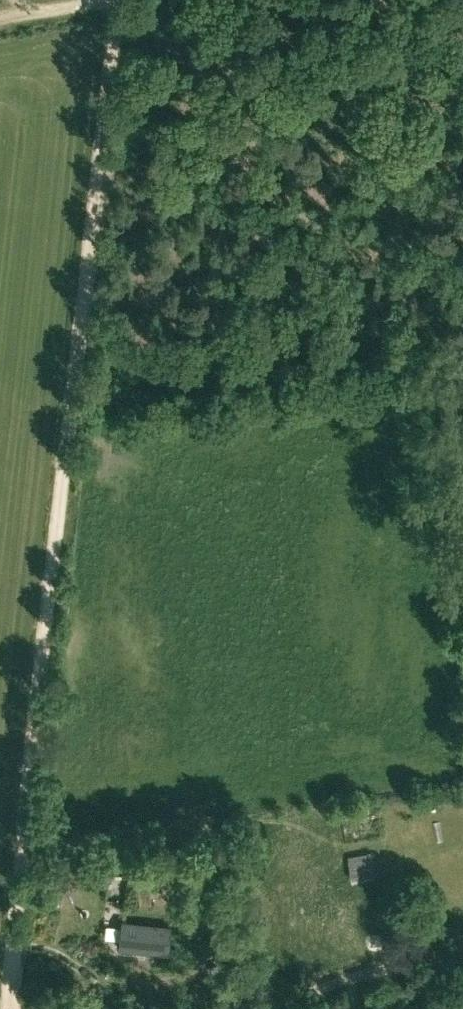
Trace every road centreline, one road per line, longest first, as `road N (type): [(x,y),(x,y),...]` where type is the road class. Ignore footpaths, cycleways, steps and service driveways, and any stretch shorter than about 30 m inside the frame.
road 1 (track): [(124,0),(17,1008)]
road 2 (track): [(462,961),(303,1008)]

